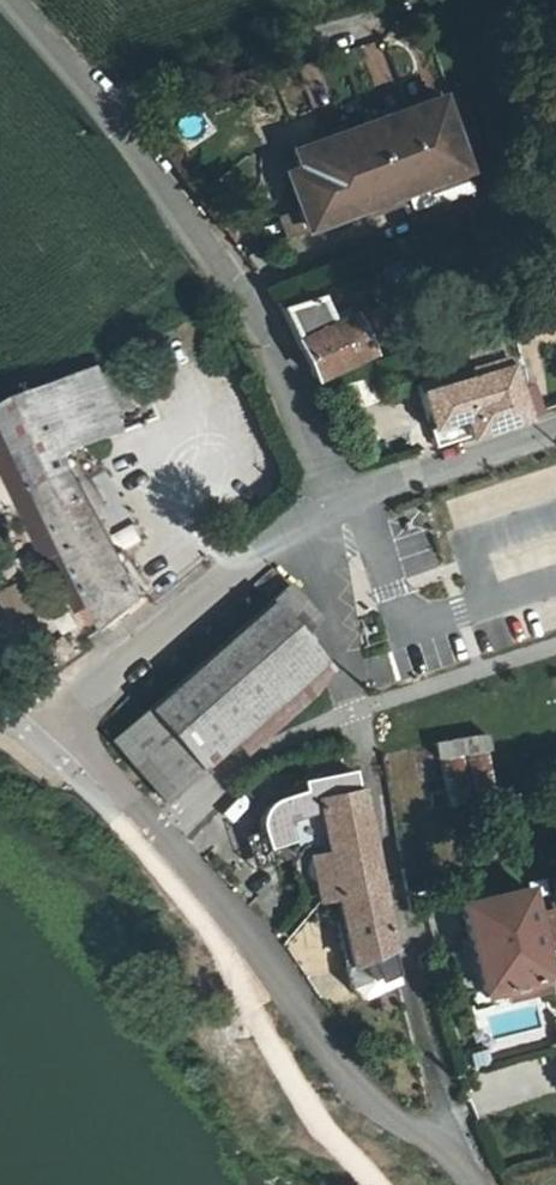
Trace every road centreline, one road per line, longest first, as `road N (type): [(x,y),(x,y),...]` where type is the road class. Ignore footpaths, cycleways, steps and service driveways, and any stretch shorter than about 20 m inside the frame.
road 1 (residential): [(34,744),(163,848),(350,1087),(474,1184)]
road 2 (residential): [(0,0),(94,108),(231,294),(338,502)]
road 3 (residential): [(338,502),(34,744)]
road 4 (residential): [(338,502),(555,428)]

